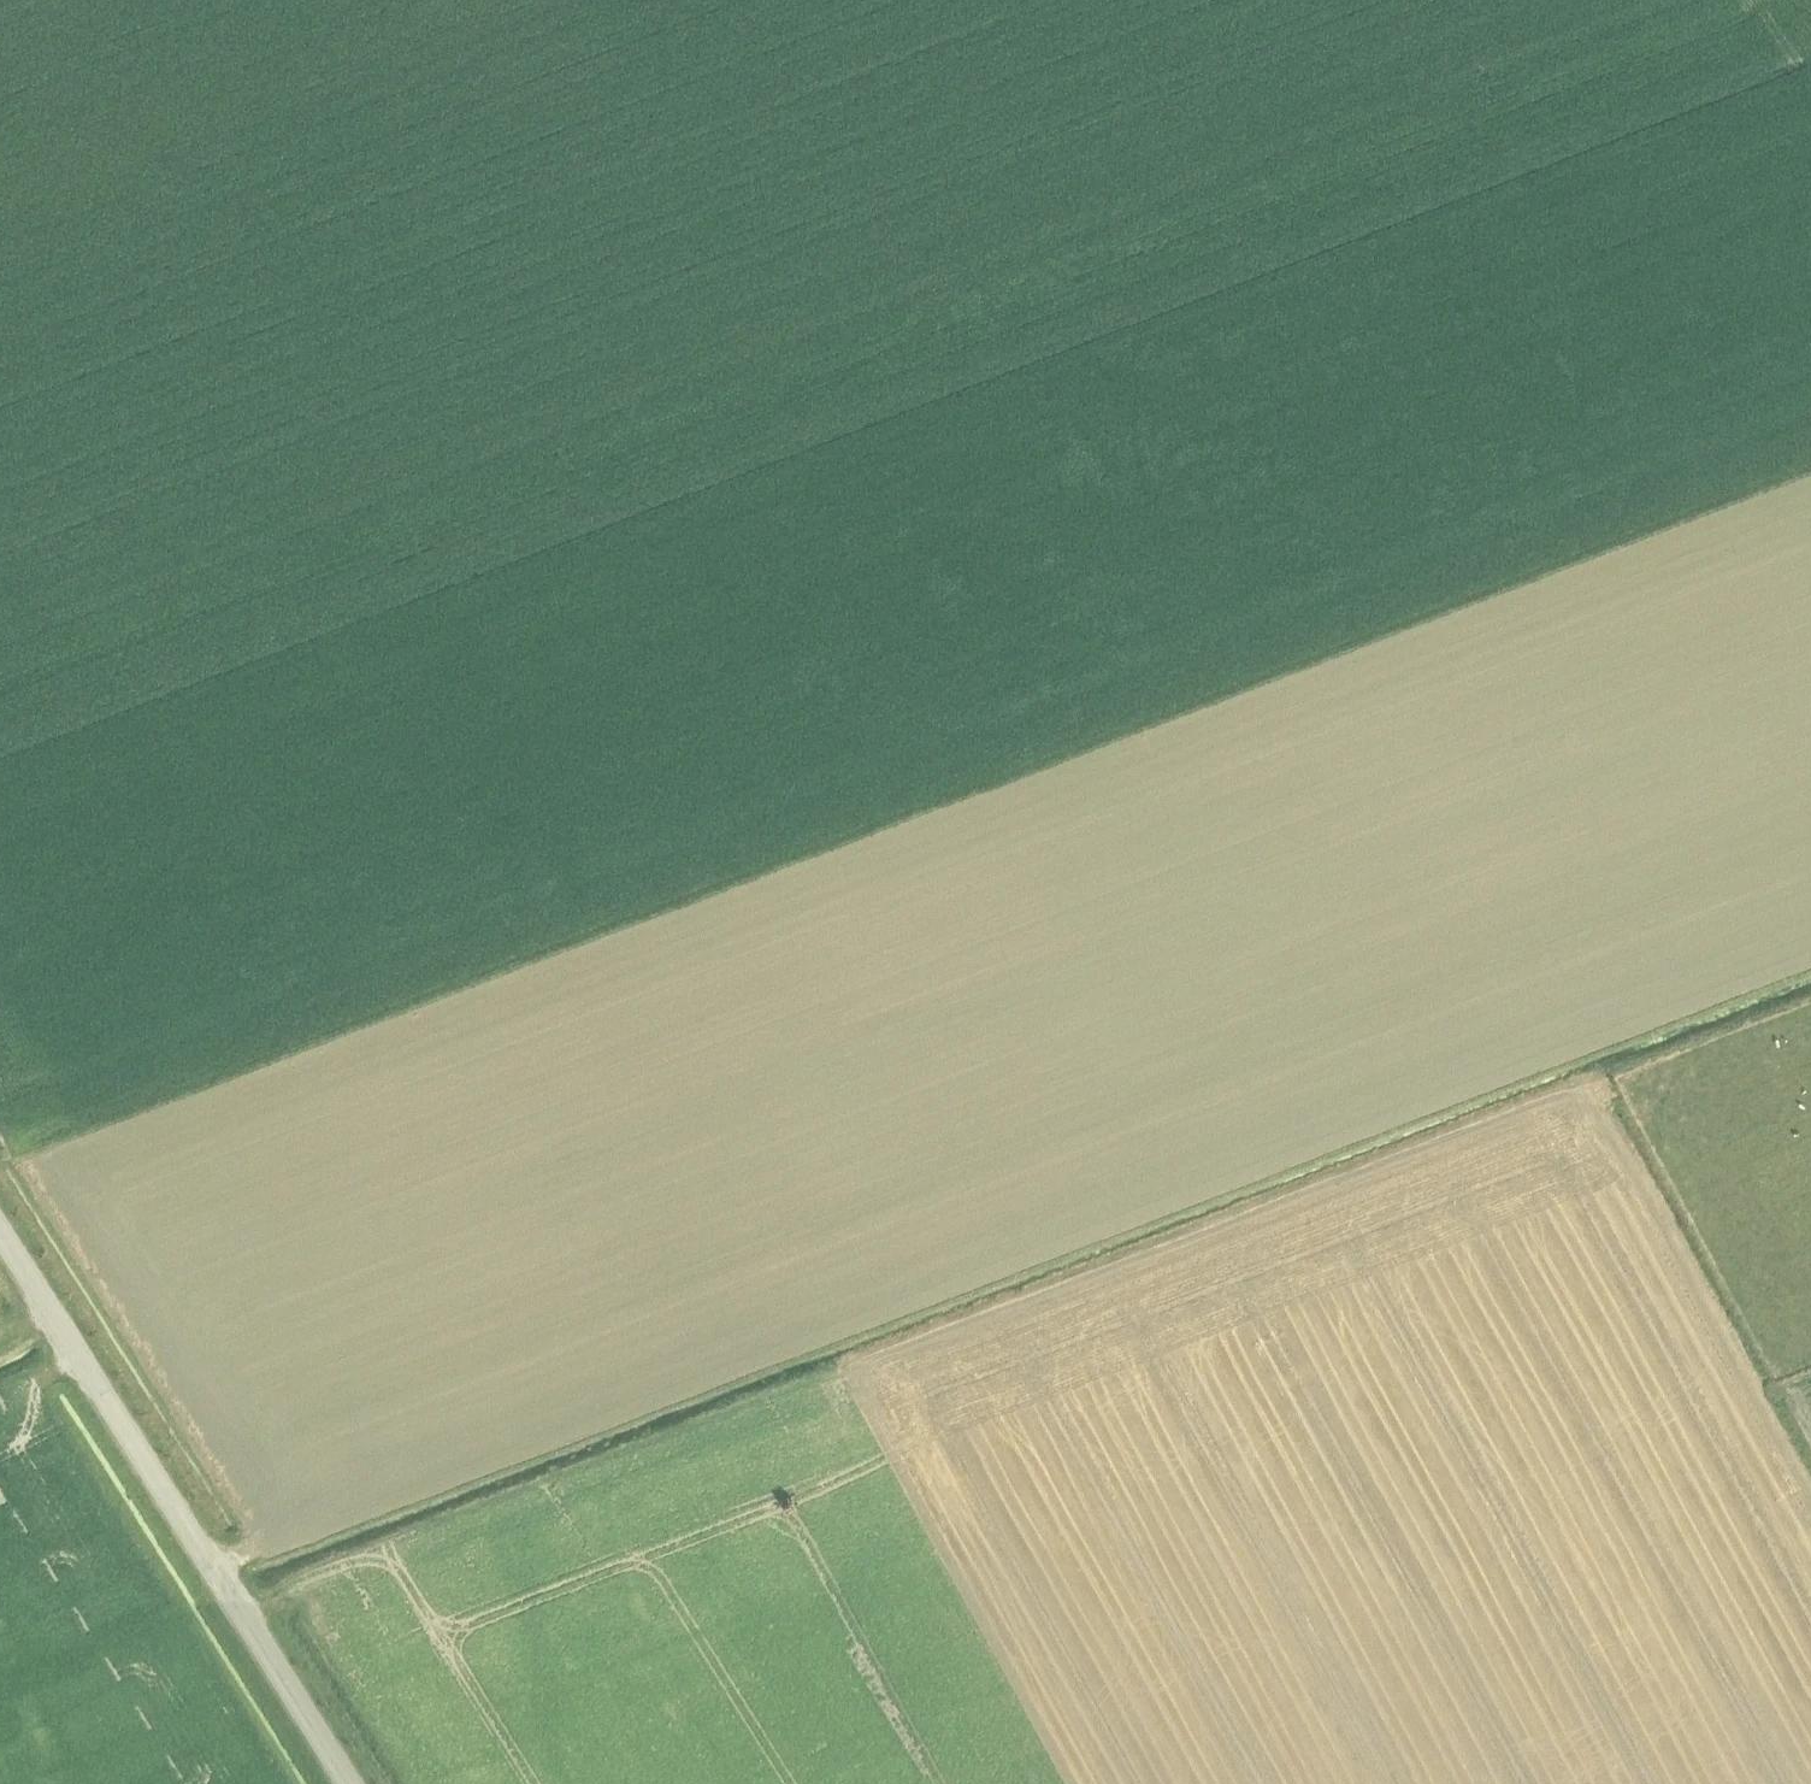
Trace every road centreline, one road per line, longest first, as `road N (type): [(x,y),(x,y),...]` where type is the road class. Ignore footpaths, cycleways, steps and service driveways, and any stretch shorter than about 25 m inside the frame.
road 1 (residential): [(348,1783),(0,1233)]

